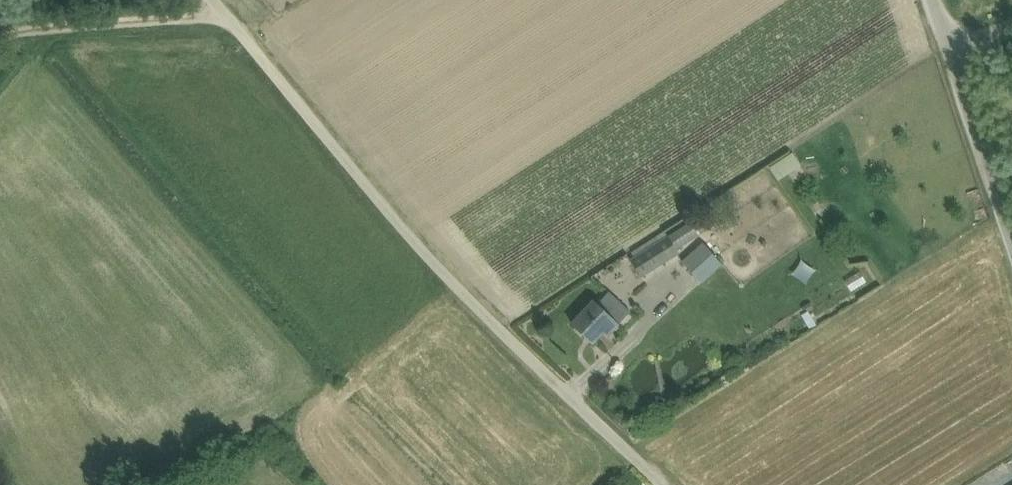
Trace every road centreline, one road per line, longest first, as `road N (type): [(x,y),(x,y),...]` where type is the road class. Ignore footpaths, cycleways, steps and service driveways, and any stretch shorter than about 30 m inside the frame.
road 1 (unclassified): [(666,484),(506,331),(229,19)]
road 2 (unclassified): [(0,47),(25,34),(229,19)]
road 3 (unclassified): [(1011,243),(954,62)]

